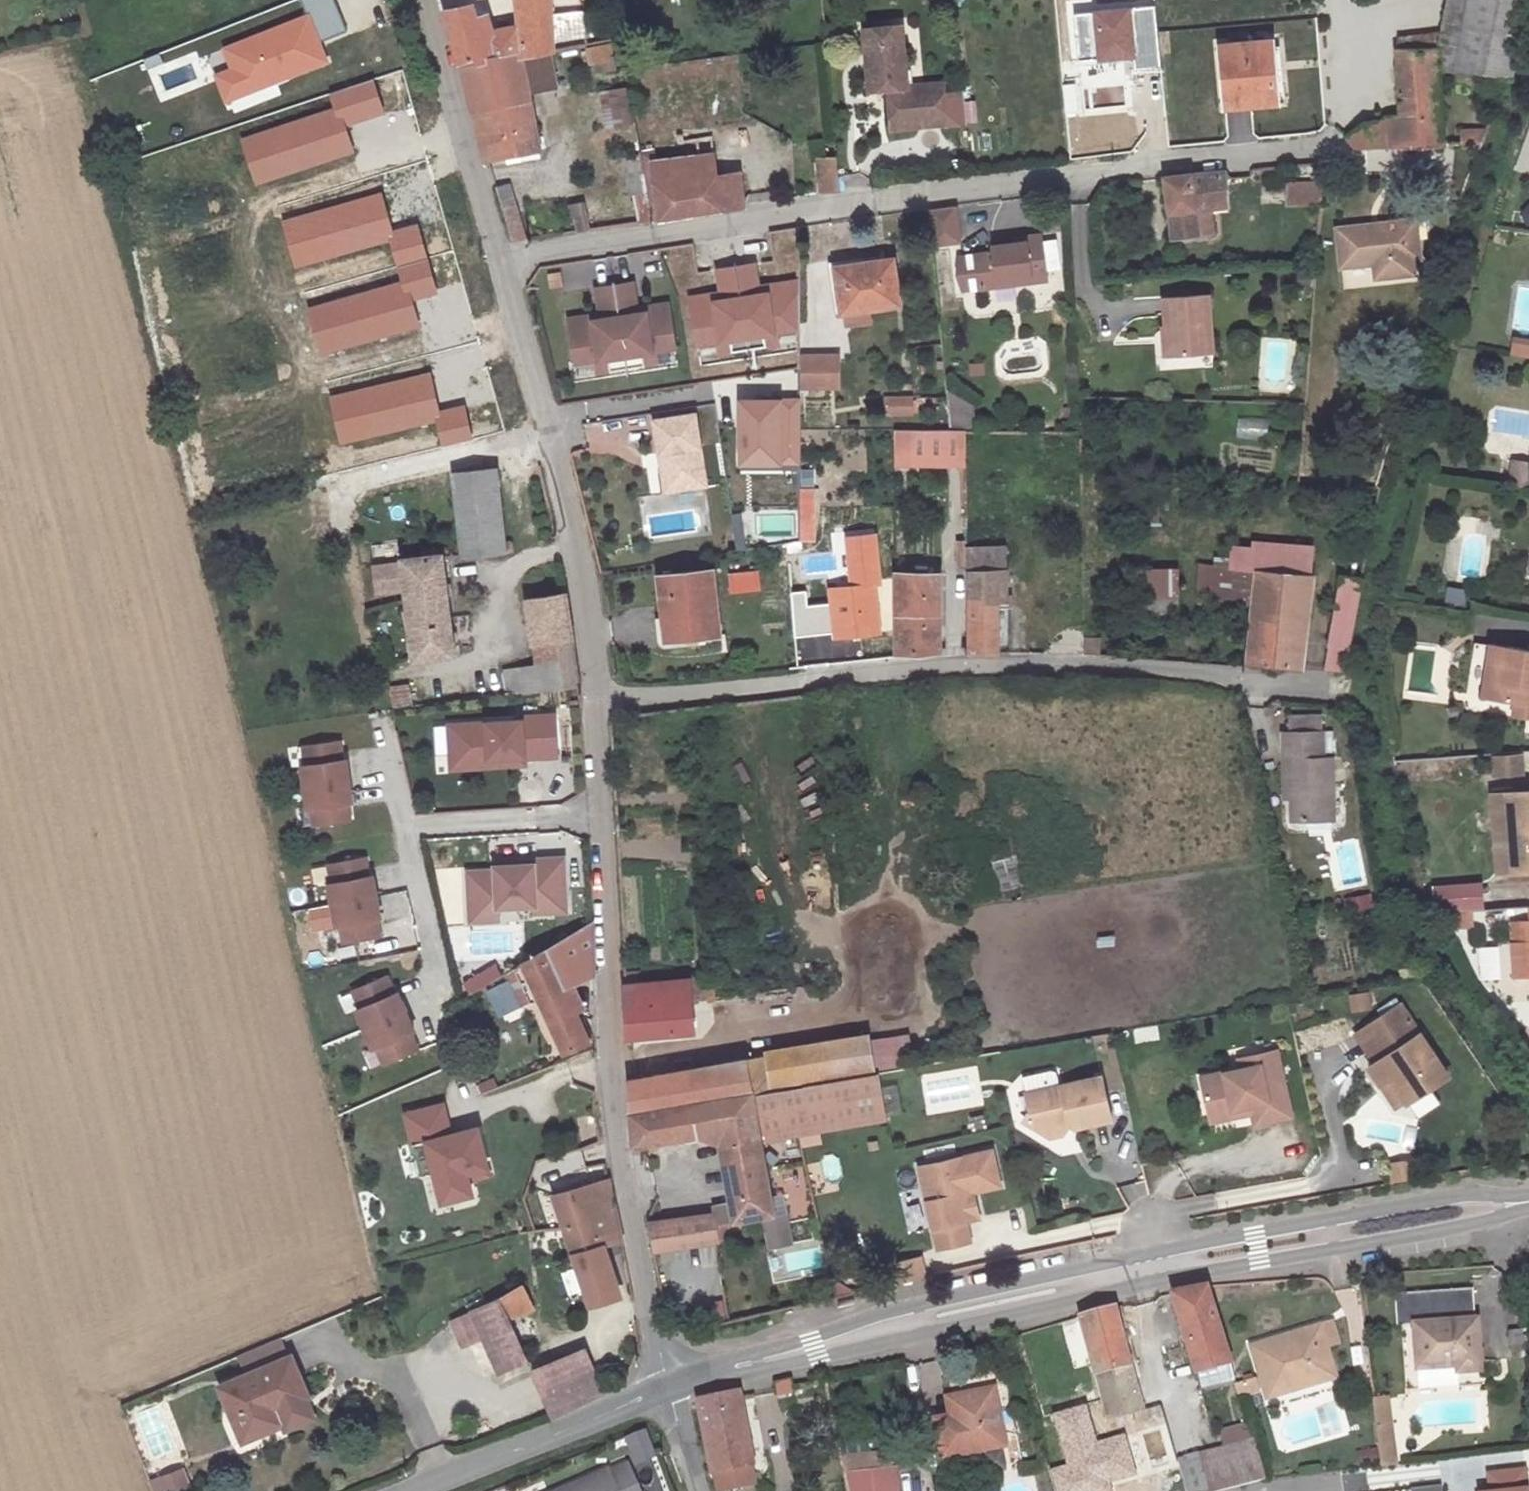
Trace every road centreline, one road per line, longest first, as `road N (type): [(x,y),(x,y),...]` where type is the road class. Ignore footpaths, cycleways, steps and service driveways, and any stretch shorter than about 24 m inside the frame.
road 1 (residential): [(504,262),(1143,165),(1327,147),(1357,160),(1466,157)]
road 2 (tertiary): [(1528,1199),(1481,1195),(1254,1232),(884,1313),(700,1374)]
road 3 (tertiary): [(700,1374),(775,1368),(1141,1283),(1497,1219),(1528,1202)]
road 4 (residential): [(600,699),(952,663),(1088,661),(1365,684)]
road 5 (residential): [(667,1387),(613,1111),(600,699)]
road 6 (residential): [(600,699),(588,584),(504,262)]
road 7 (residential): [(504,262),(426,0)]
road 8 (tertiary): [(667,1387),(424,1490)]

